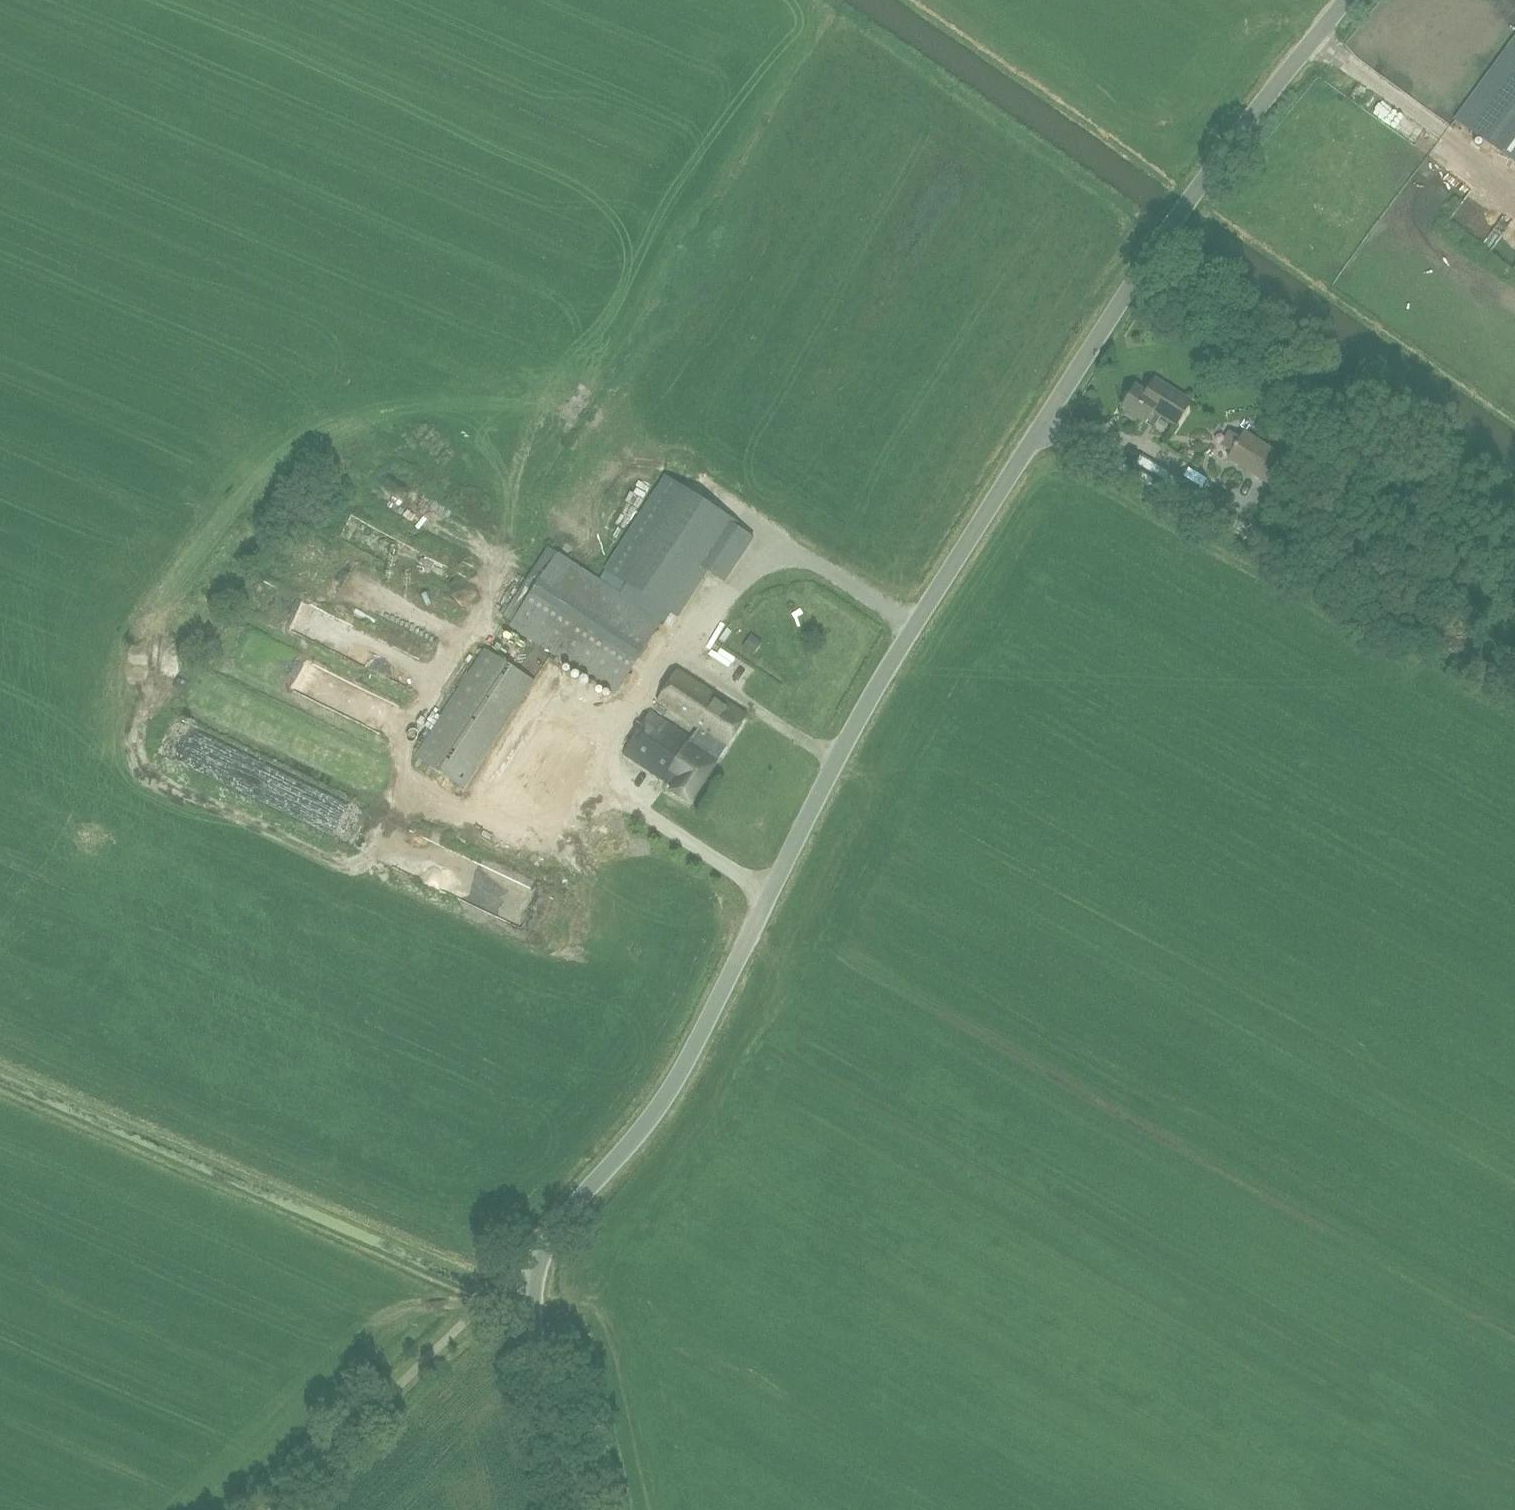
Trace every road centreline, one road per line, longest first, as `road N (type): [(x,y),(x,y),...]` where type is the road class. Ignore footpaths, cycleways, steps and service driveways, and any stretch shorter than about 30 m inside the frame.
road 1 (unclassified): [(522,1276),(683,1068),(865,704),(1159,241),(1348,0)]
road 2 (unclassified): [(273,1509),(522,1276)]
road 3 (unclassified): [(577,1509),(522,1276)]

